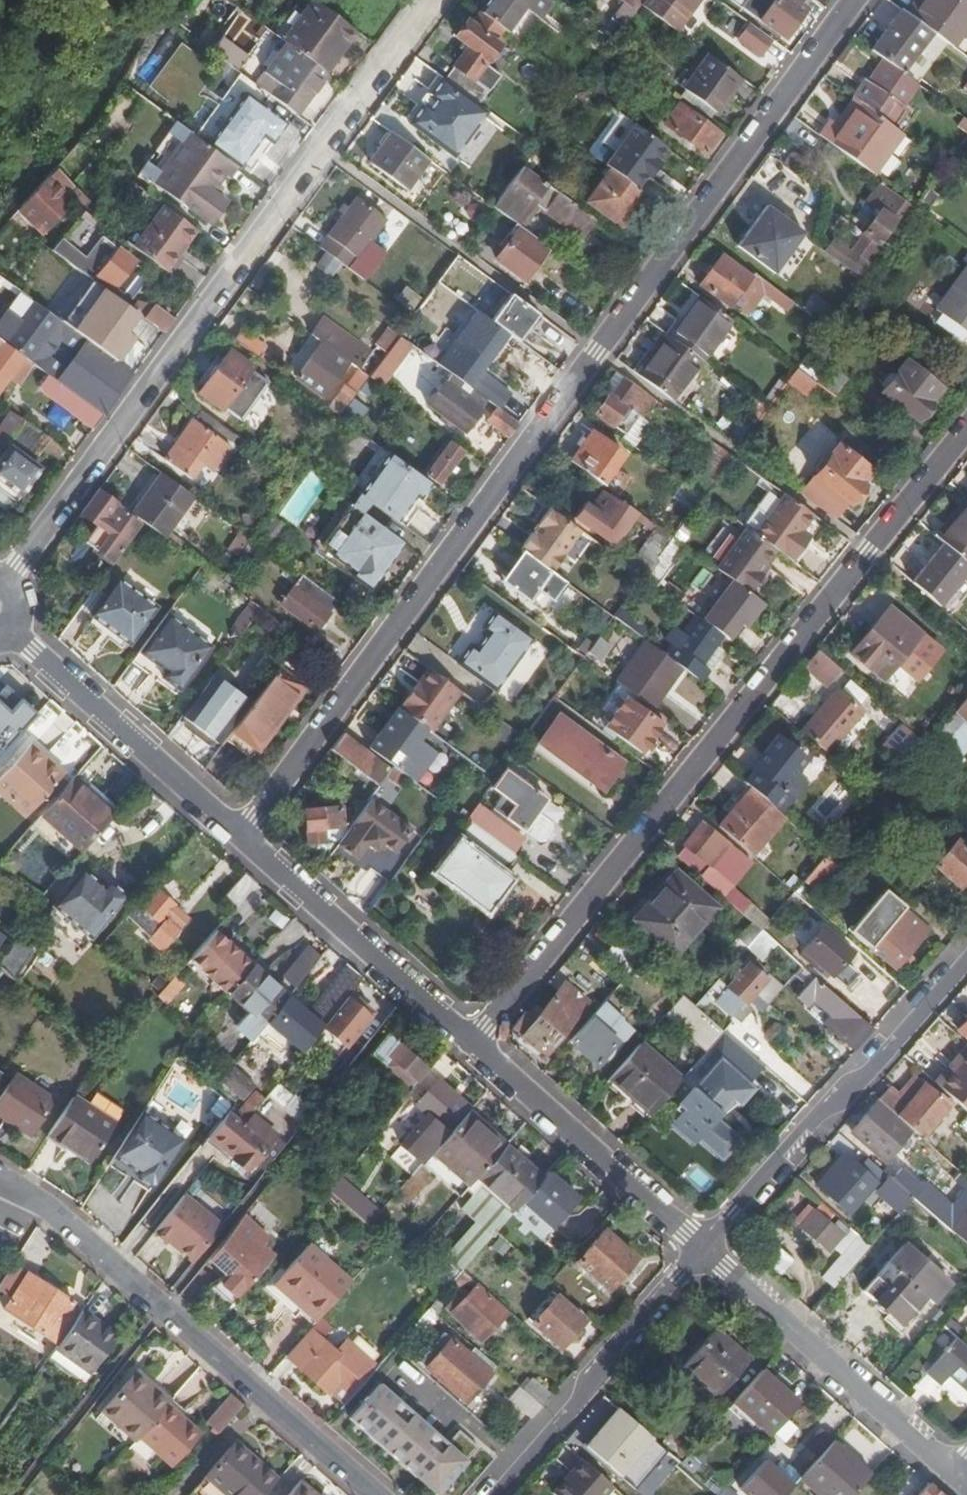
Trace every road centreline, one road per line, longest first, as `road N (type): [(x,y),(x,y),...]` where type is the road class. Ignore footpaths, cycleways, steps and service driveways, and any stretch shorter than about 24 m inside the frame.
road 1 (residential): [(857,0),(243,835)]
road 2 (residential): [(476,1043),(966,428)]
road 3 (residential): [(4,582),(432,0)]
road 4 (residential): [(368,1494),(42,1205),(0,1184)]
road 5 (residential): [(966,963),(709,1252)]
road 6 (residential): [(709,1252),(956,1477)]
road 7 (residential): [(709,1252),(493,1494)]
road 8 (residential): [(709,1252),(476,1043)]
road 9 (residential): [(243,835),(476,1043)]
road 10 (residential): [(243,835),(12,633)]

